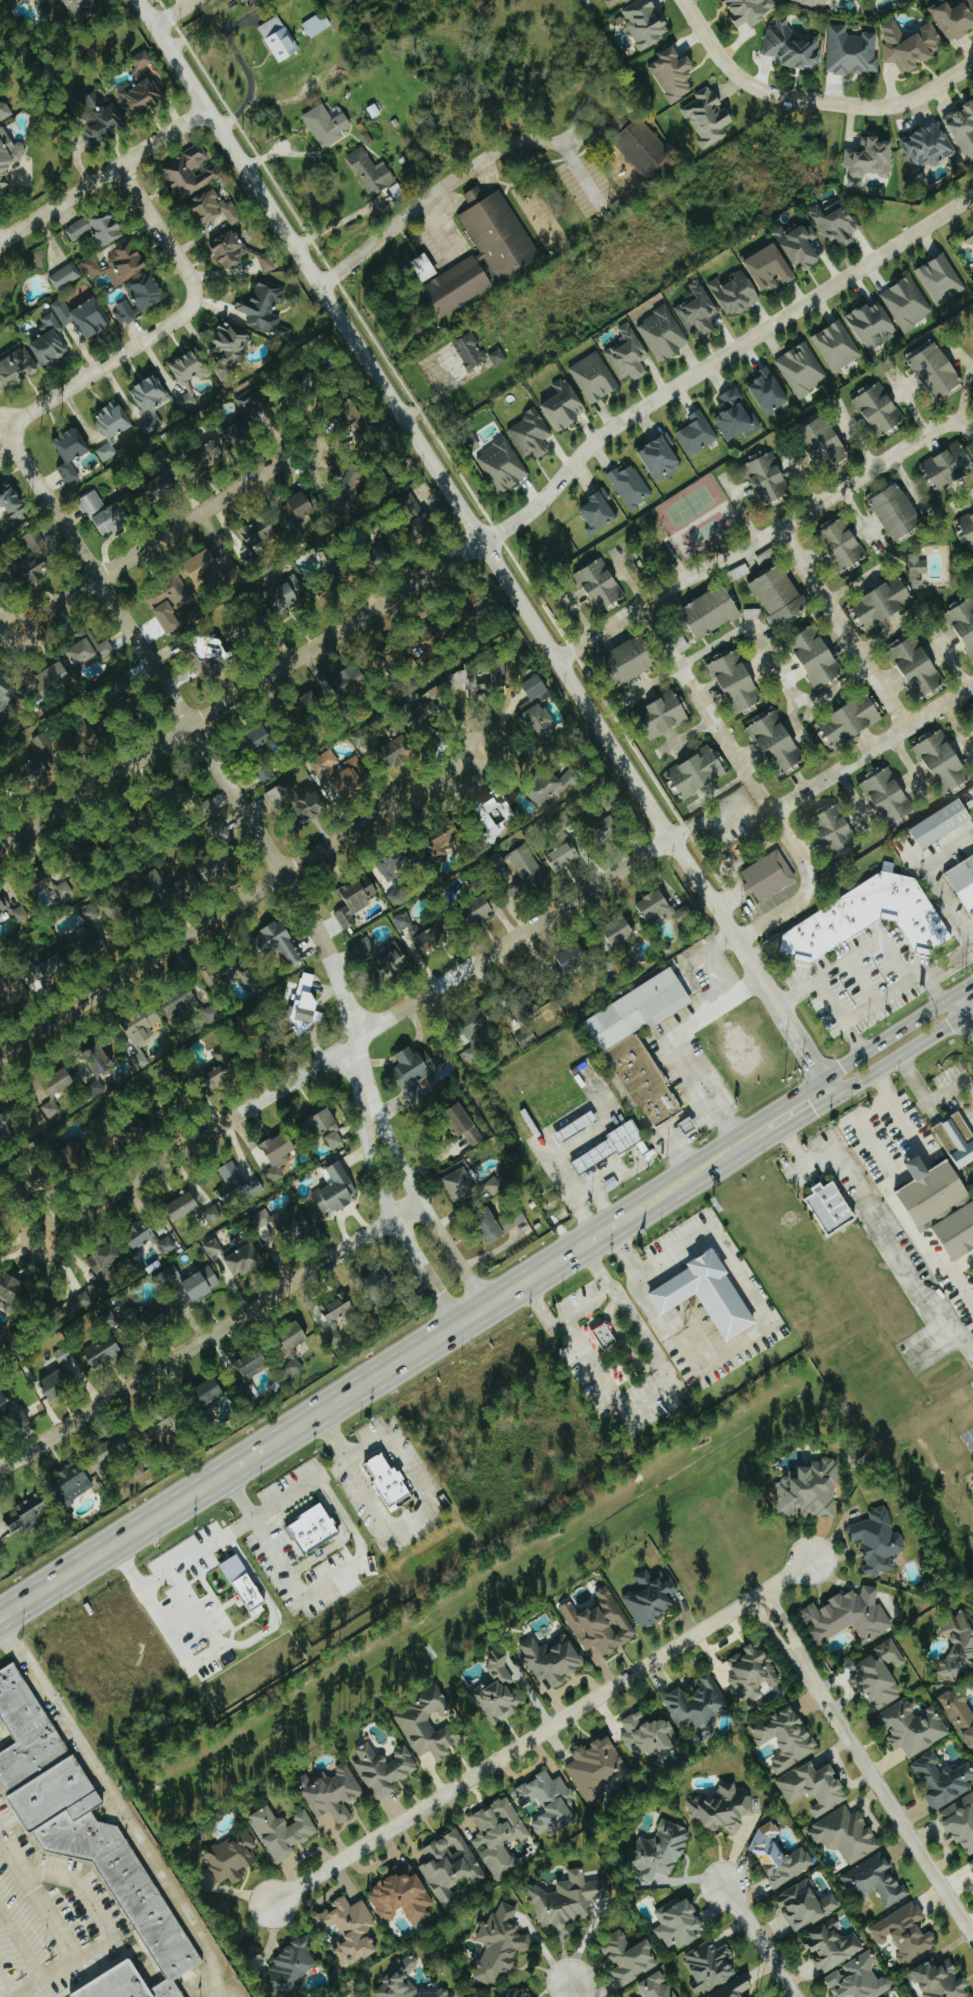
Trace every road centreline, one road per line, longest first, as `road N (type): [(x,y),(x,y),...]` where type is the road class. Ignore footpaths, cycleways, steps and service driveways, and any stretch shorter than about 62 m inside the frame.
road 1 (tertiary): [(137,0),(839,1093)]
road 2 (residential): [(370,1116),(342,993),(303,905),(3,430)]
road 3 (residential): [(42,1240),(669,839)]
road 4 (residential): [(813,1561),(275,1903)]
road 5 (residential): [(484,542),(547,499),(617,427),(972,198)]
road 6 (residential): [(0,1056),(487,745)]
road 7 (residential): [(484,542),(0,848)]
road 8 (residential): [(420,1202),(0,1465)]
road 9 (residential): [(557,661),(946,423),(966,426)]
road 10 (secondary): [(0,1618),(391,1371)]
road 11 (residential): [(737,940),(796,903),(807,888),(805,868),(641,605)]
road 12 (residential): [(3,430),(190,306),(190,276),(119,165)]
road 13 (residential): [(683,0),(732,72),(781,96),(900,102),(972,61)]
road 14 (residential): [(16,630),(298,451)]
road 15 (residential): [(972,1939),(808,1676)]
road 16 (secondary): [(949,998),(742,1129),(717,1157)]
road 17 (secondary): [(484,1313),(691,1174)]
road 18 (residential): [(0,242),(206,109)]
road 19 (residential): [(770,812),(972,684)]
road 20 (residential): [(370,1116),(368,1152),(379,1186),(460,1328)]
road 21 (residential): [(907,726),(781,530)]
road 22 (residential): [(484,1313),(370,1116)]
road 23 (secondary): [(839,1093),(964,1015)]
road 24 (residential): [(799,1996),(726,1884)]

